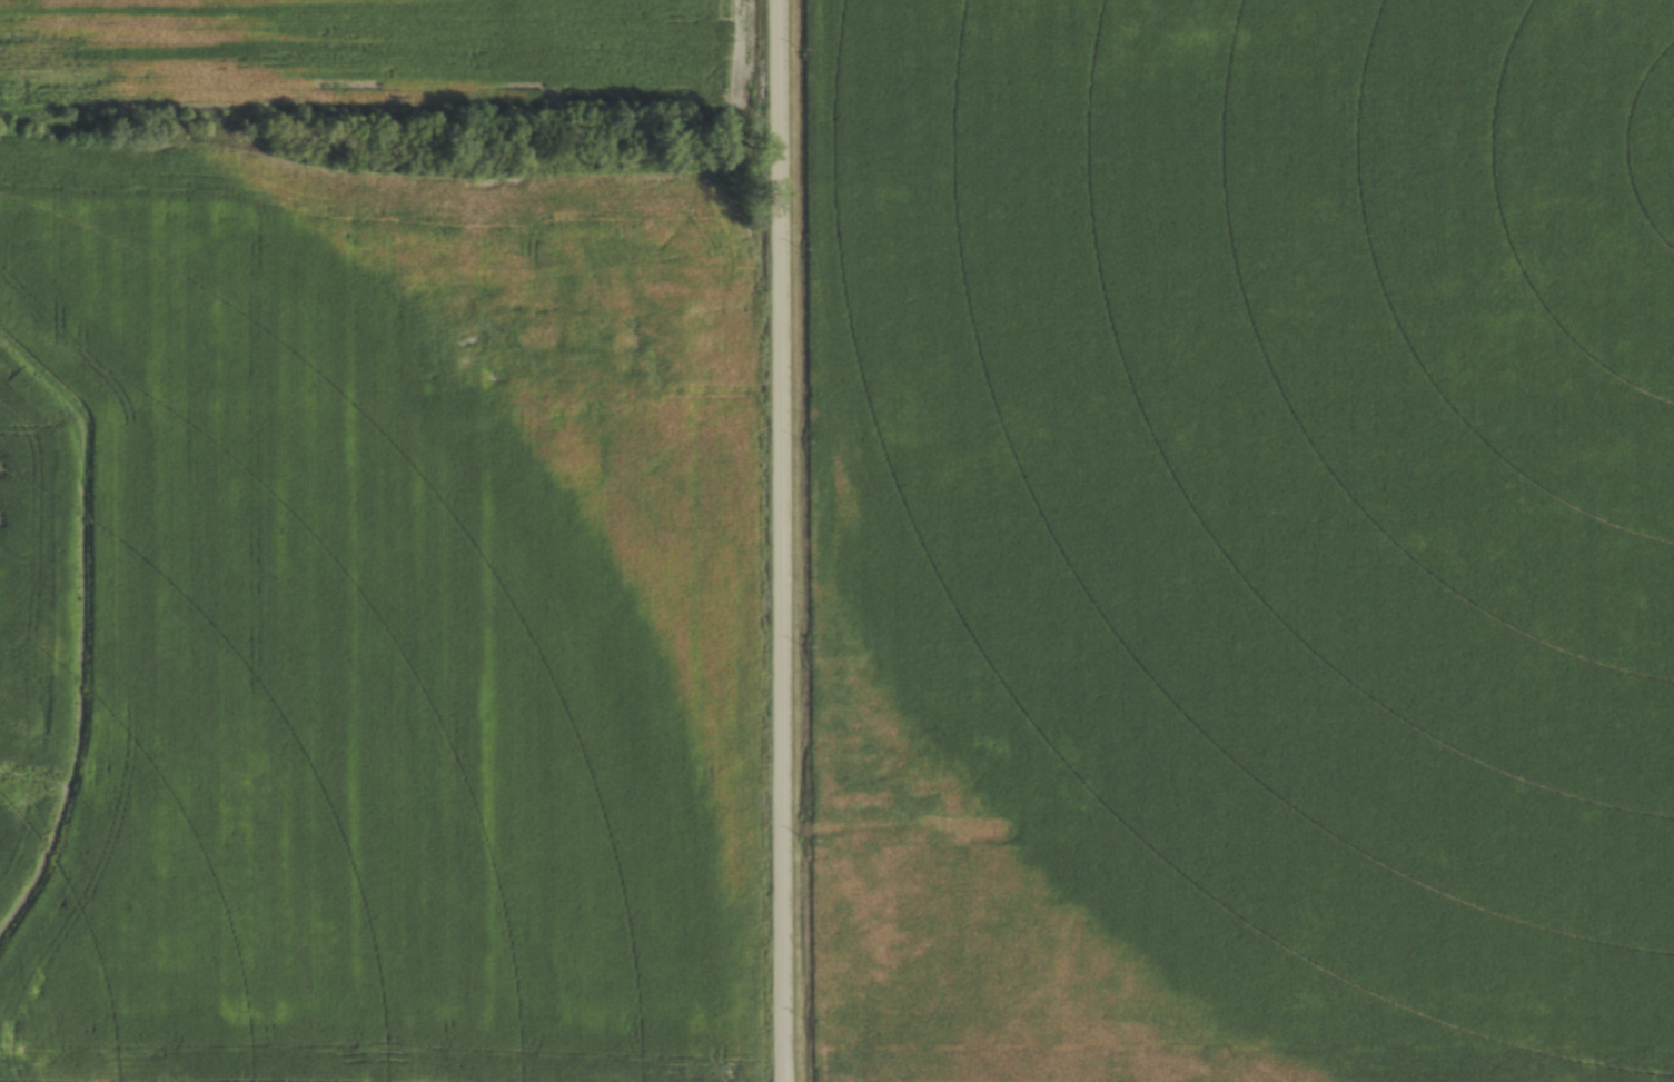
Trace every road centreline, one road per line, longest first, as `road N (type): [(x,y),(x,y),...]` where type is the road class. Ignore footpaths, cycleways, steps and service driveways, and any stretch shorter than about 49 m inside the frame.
road 1 (residential): [(783,1081),(781,0)]

